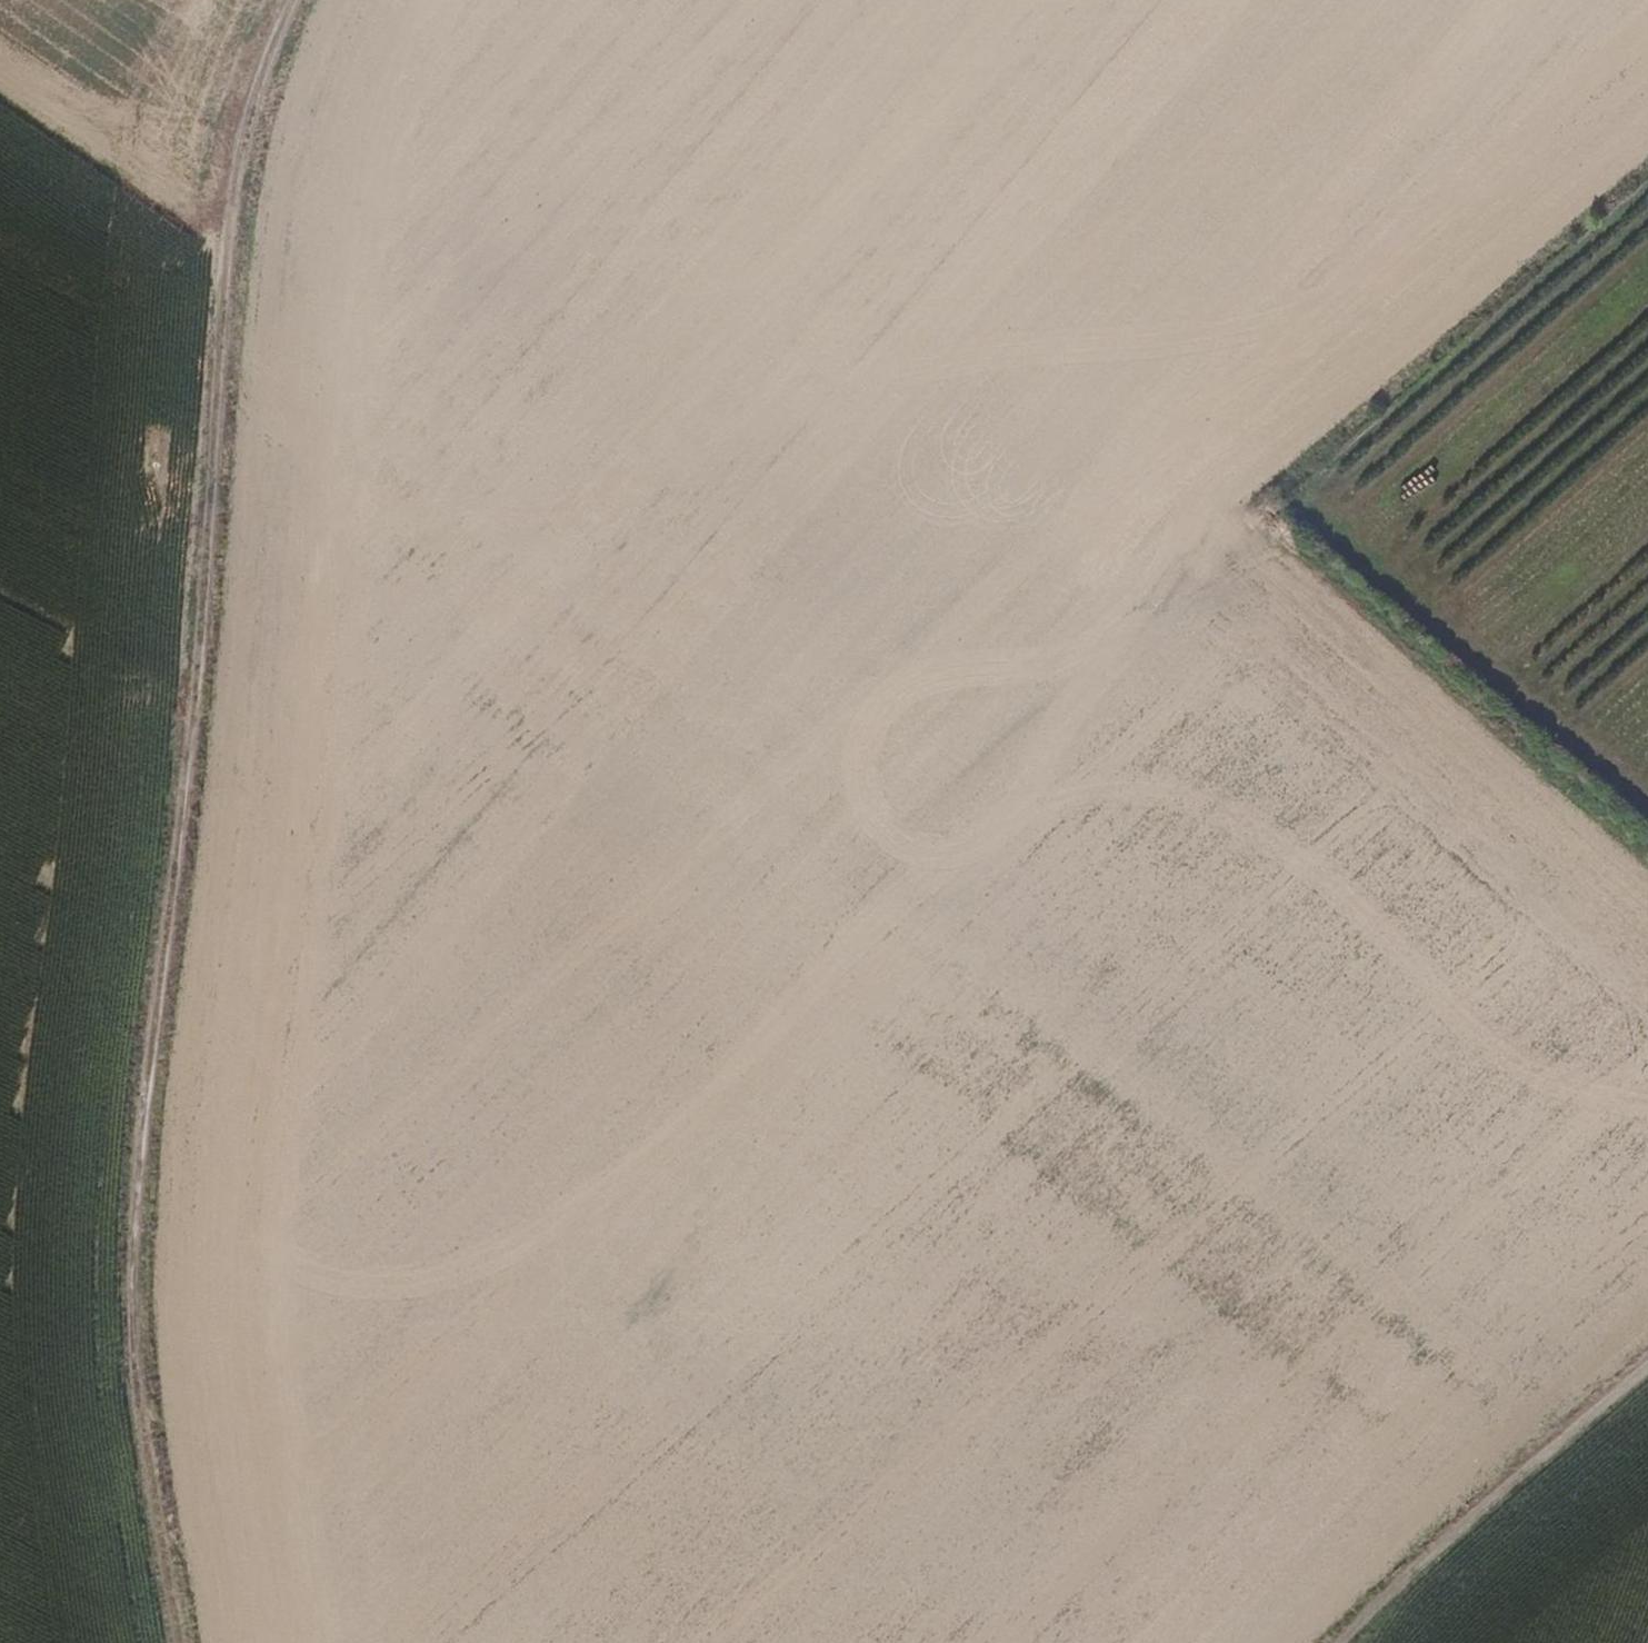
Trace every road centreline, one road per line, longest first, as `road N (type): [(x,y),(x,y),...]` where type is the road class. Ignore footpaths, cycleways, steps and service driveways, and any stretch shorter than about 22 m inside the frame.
road 1 (track): [(295,0),(240,147),(131,1270),(145,1462),(176,1642)]
road 2 (track): [(1351,1642),(1459,1535),(1647,1369)]

